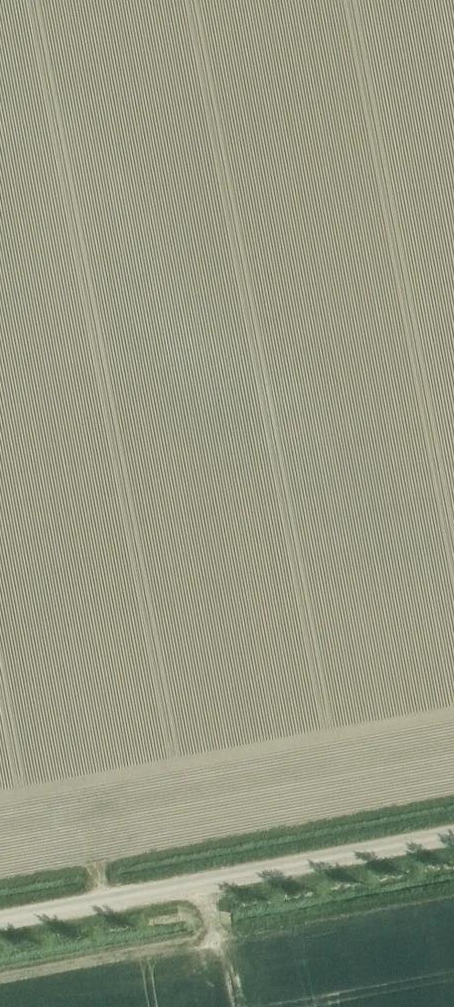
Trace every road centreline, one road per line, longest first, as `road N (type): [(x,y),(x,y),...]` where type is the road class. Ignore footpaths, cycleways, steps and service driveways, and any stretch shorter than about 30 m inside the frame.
road 1 (unclassified): [(453,827),(0,916)]

